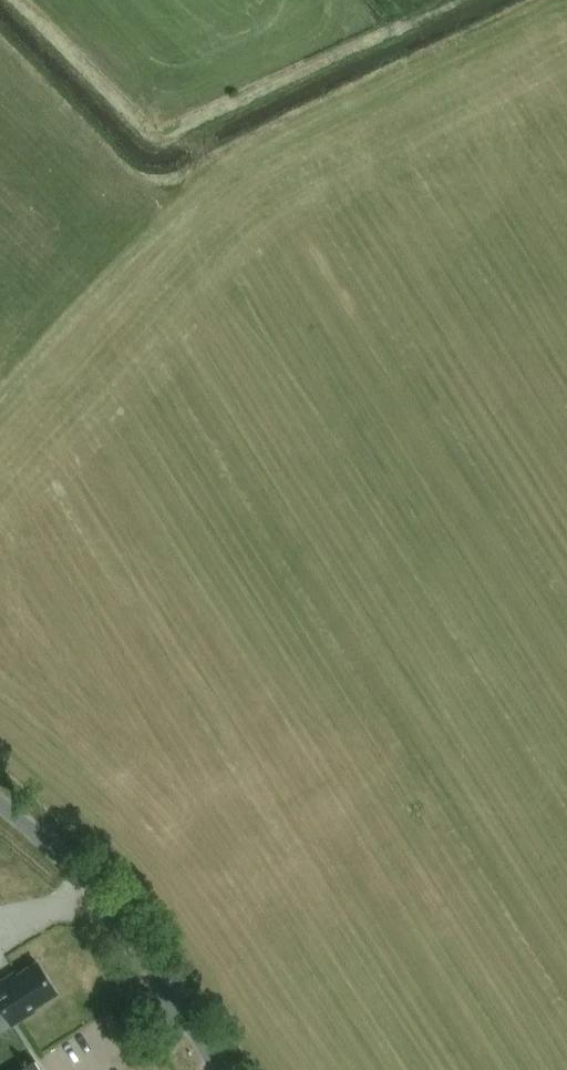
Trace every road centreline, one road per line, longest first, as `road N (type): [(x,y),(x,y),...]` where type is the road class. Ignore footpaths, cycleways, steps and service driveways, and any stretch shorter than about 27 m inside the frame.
road 1 (unclassified): [(230,1069),(73,839),(0,783)]

